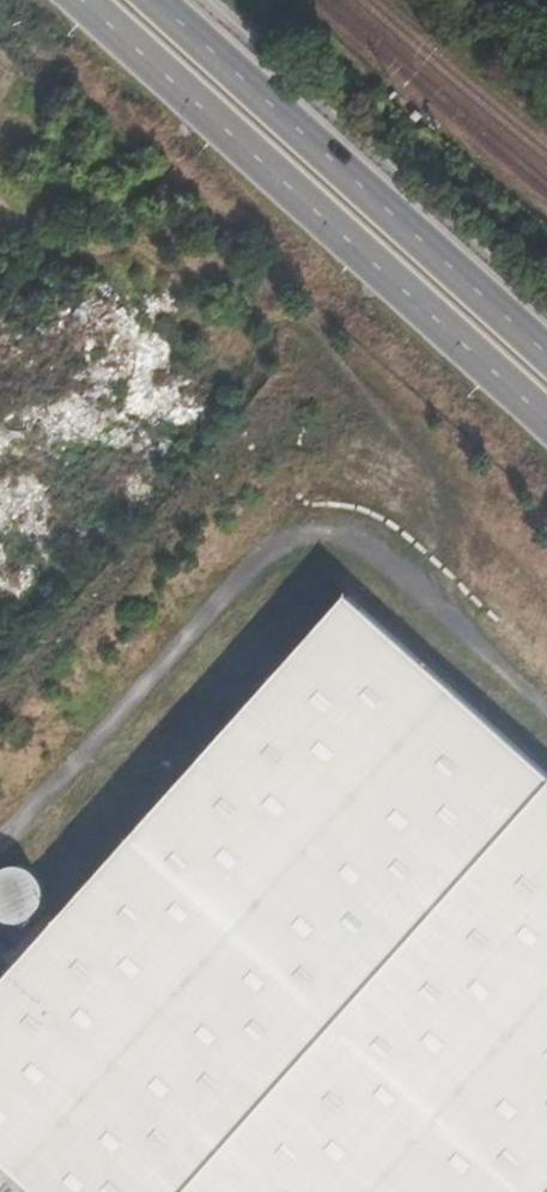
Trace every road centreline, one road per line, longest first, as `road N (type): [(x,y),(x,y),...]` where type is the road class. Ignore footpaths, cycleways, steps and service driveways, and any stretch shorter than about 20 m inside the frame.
road 1 (secondary): [(82,0),(546,420)]
road 2 (secondary): [(546,354),(150,0)]

